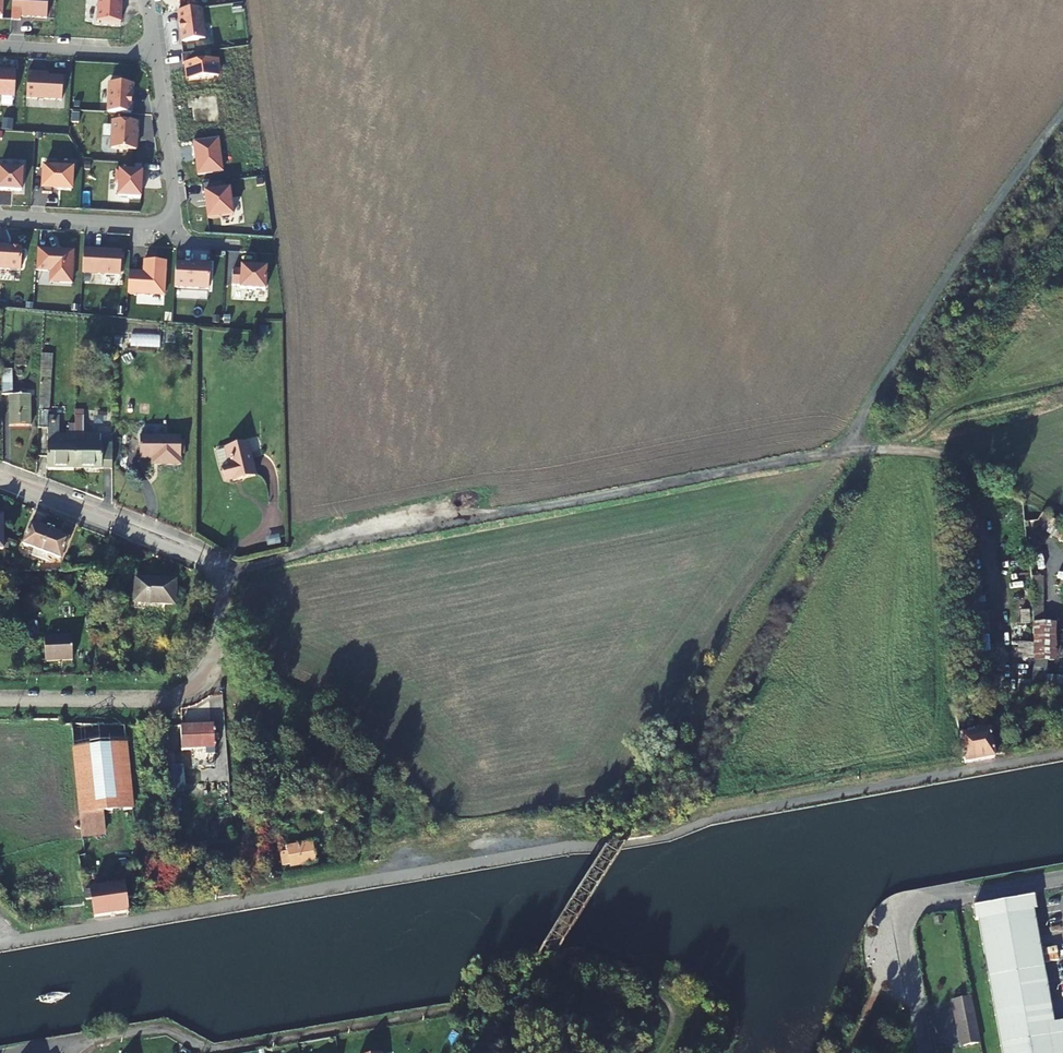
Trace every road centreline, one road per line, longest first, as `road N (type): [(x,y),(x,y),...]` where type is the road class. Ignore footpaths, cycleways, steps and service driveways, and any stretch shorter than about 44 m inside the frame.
road 1 (track): [(1062,111),(981,219),(840,450),(289,556),(220,580)]
road 2 (residential): [(0,479),(211,566),(220,580),(223,656),(177,694),(0,697)]
road 3 (unclassified): [(52,1047),(166,1028),(211,1052),(458,1012)]
road 4 (residential): [(1062,879),(908,912),(902,928),(923,1052)]
road 5 (track): [(1062,379),(950,406),(921,433),(881,449)]
road 6 (residential): [(155,55),(174,203),(163,222)]
road 7 (residential): [(163,222),(0,216)]
road 8 (residential): [(0,48),(155,55)]

